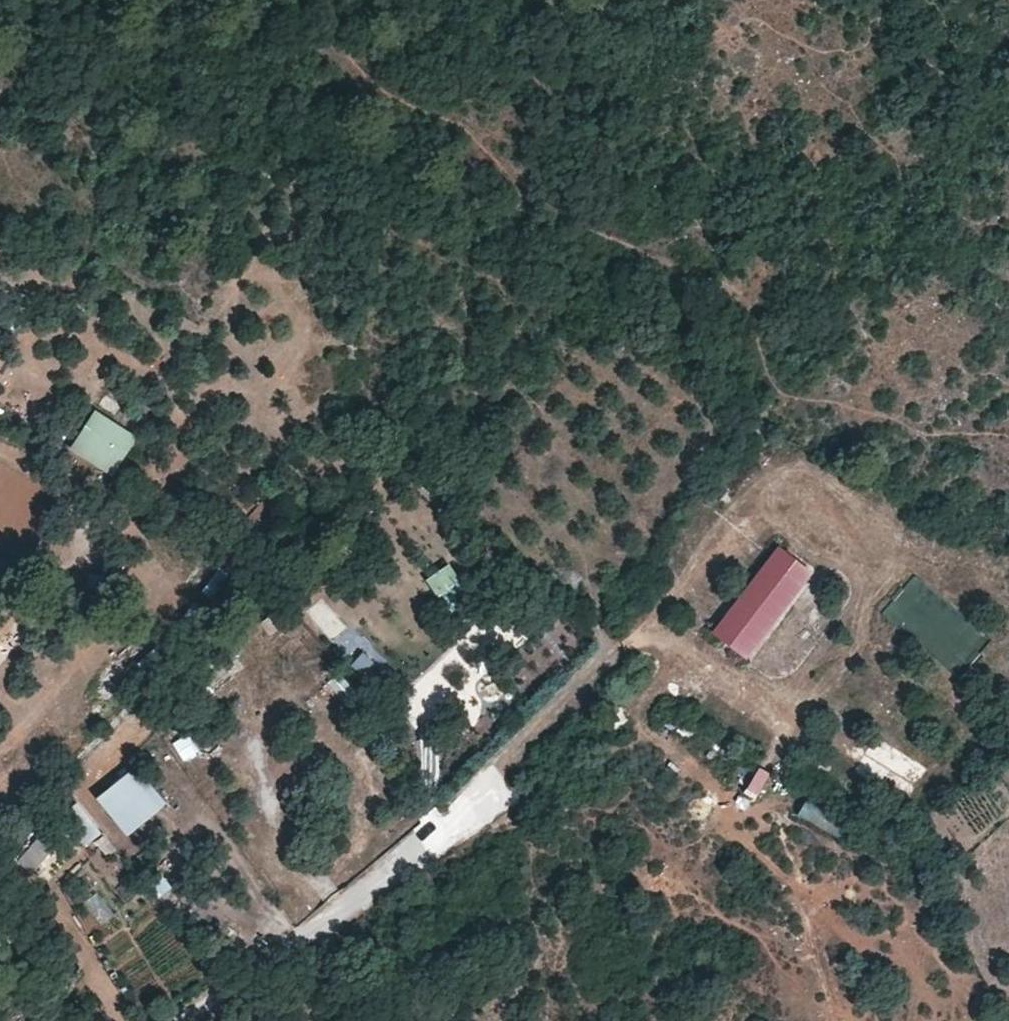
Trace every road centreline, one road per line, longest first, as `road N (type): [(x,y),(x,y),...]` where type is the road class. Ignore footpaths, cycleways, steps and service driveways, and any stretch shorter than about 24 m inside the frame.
road 1 (track): [(181,1020),(498,784)]

